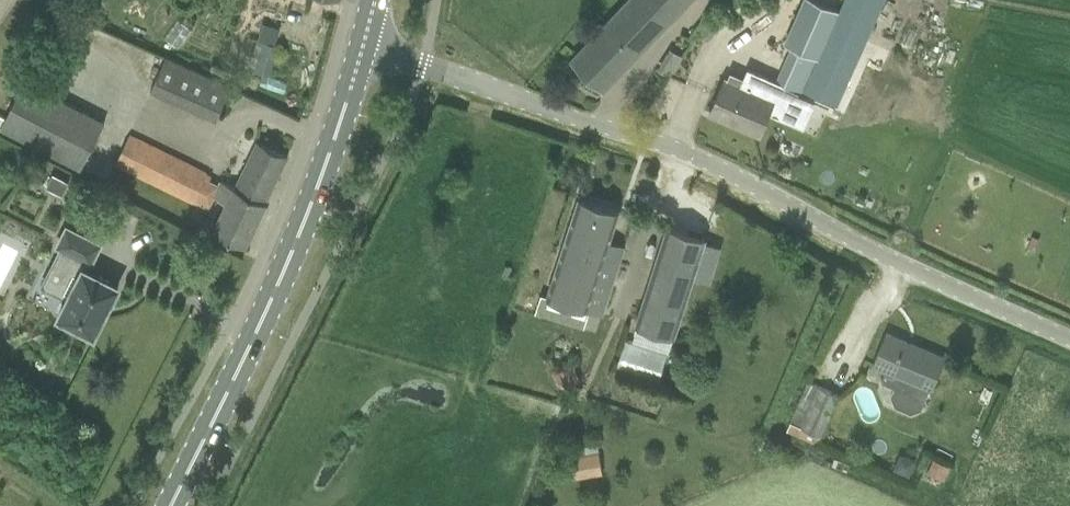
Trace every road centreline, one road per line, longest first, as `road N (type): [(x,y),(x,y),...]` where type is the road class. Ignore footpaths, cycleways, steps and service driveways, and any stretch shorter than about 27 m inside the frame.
road 1 (unclassified): [(1069,336),(738,173),(366,44)]
road 2 (secondary): [(173,505),(290,259),(366,44)]

